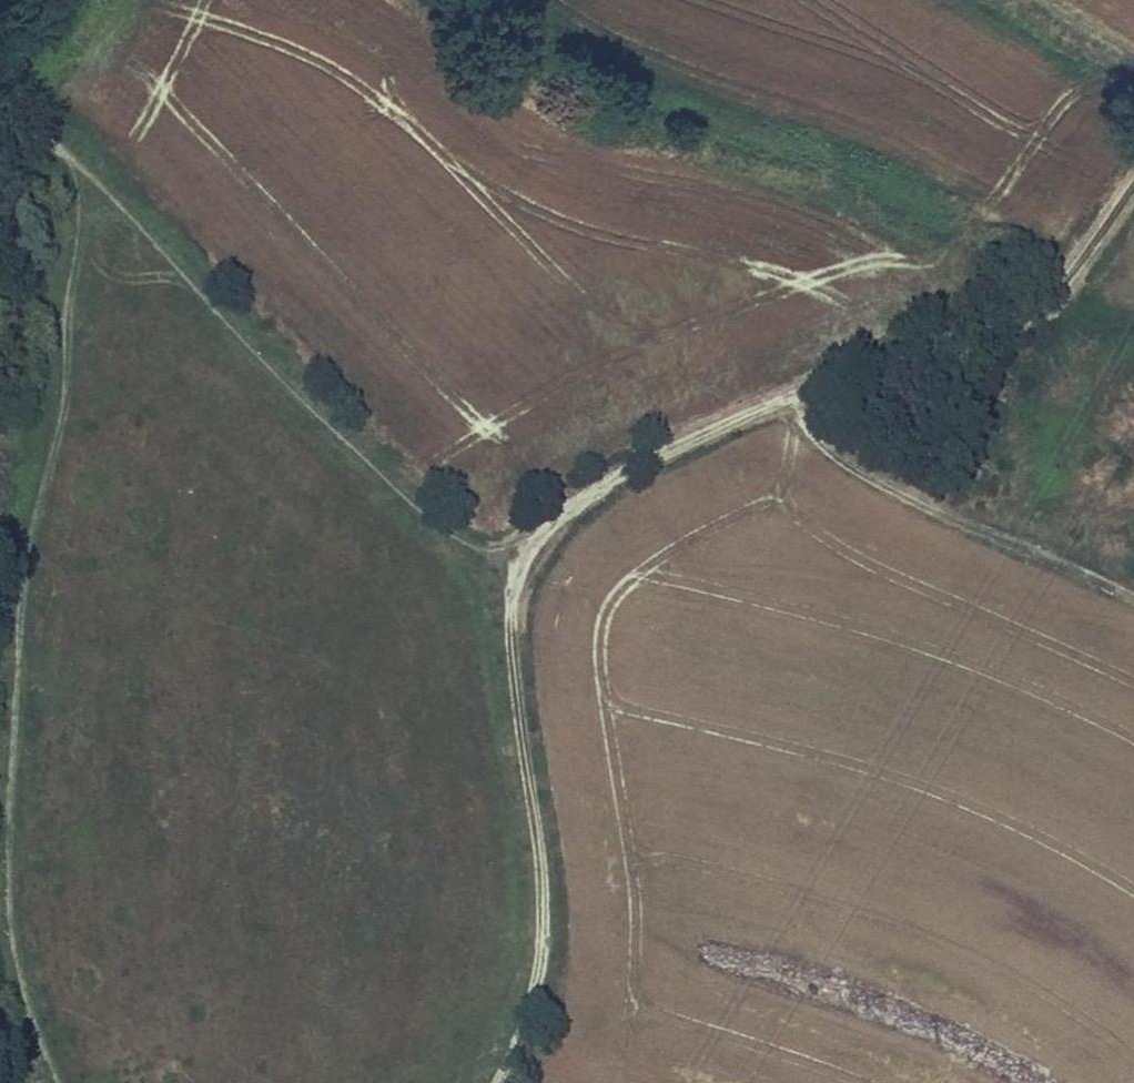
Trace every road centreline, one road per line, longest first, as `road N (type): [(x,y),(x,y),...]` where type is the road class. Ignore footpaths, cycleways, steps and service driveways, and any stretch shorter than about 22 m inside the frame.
road 1 (track): [(515,579),(583,498),(635,463),(741,414),(1023,314),(1061,290),(1133,185)]
road 2 (track): [(0,104),(124,206),(329,430),(457,540),(515,579)]
road 3 (track): [(497,1082),(527,1017),(540,940),(542,894),(507,645),(515,579)]
road 4 (track): [(1133,597),(883,481),(840,453),(787,398)]

